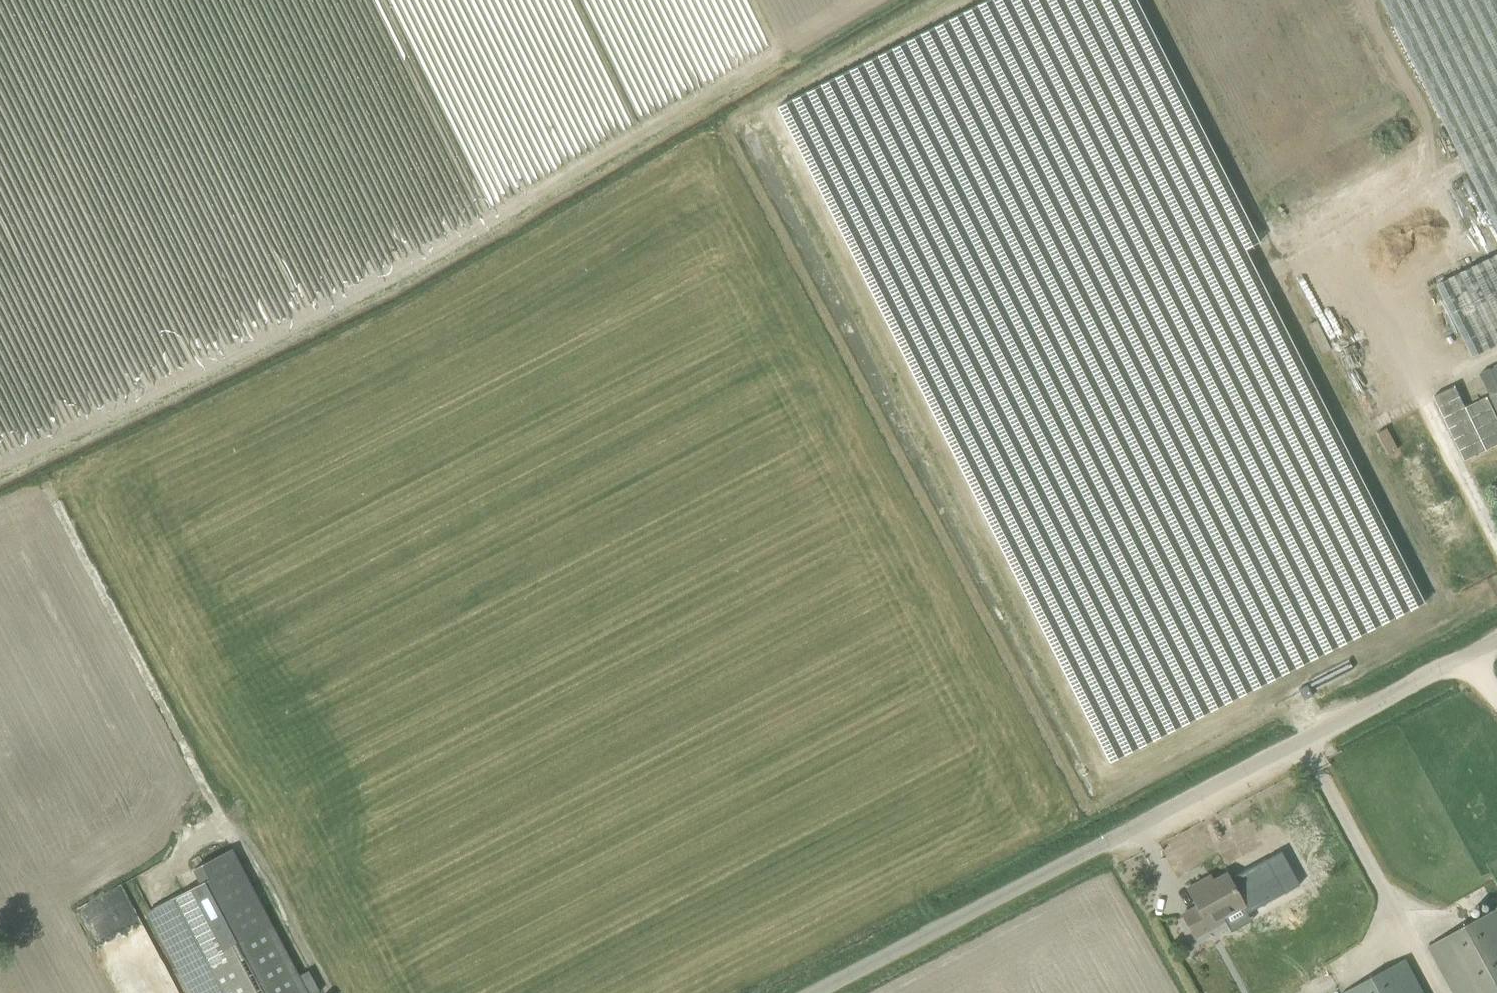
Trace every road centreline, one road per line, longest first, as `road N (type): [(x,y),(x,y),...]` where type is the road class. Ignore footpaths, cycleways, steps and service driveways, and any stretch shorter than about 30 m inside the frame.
road 1 (unclassified): [(826,992),(1496,645)]

